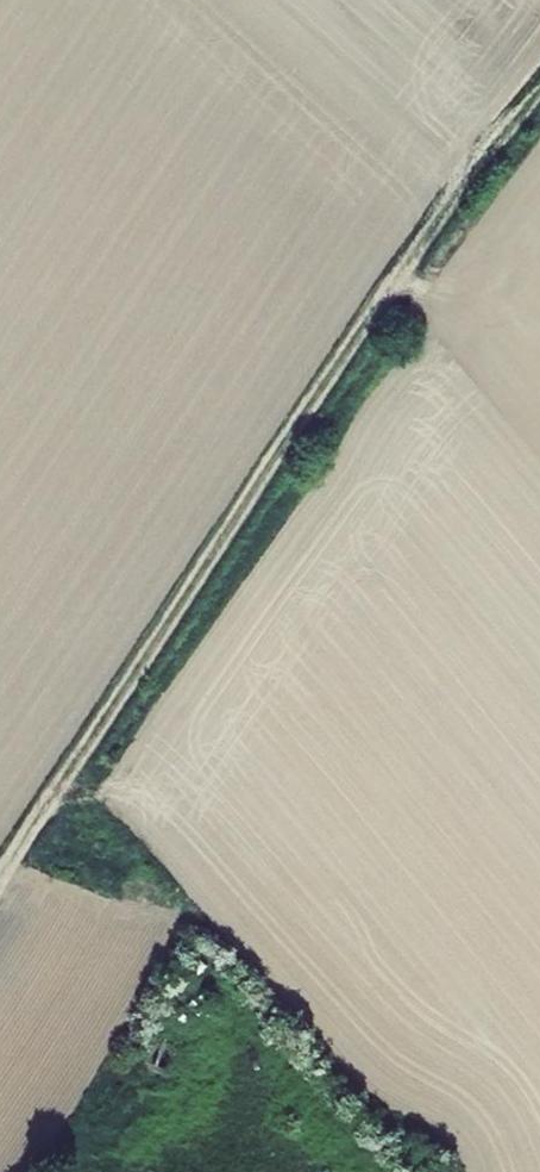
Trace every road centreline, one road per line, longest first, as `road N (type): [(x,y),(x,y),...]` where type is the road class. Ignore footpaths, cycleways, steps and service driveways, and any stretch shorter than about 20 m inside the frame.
road 1 (track): [(539,90),(235,510),(0,873)]

